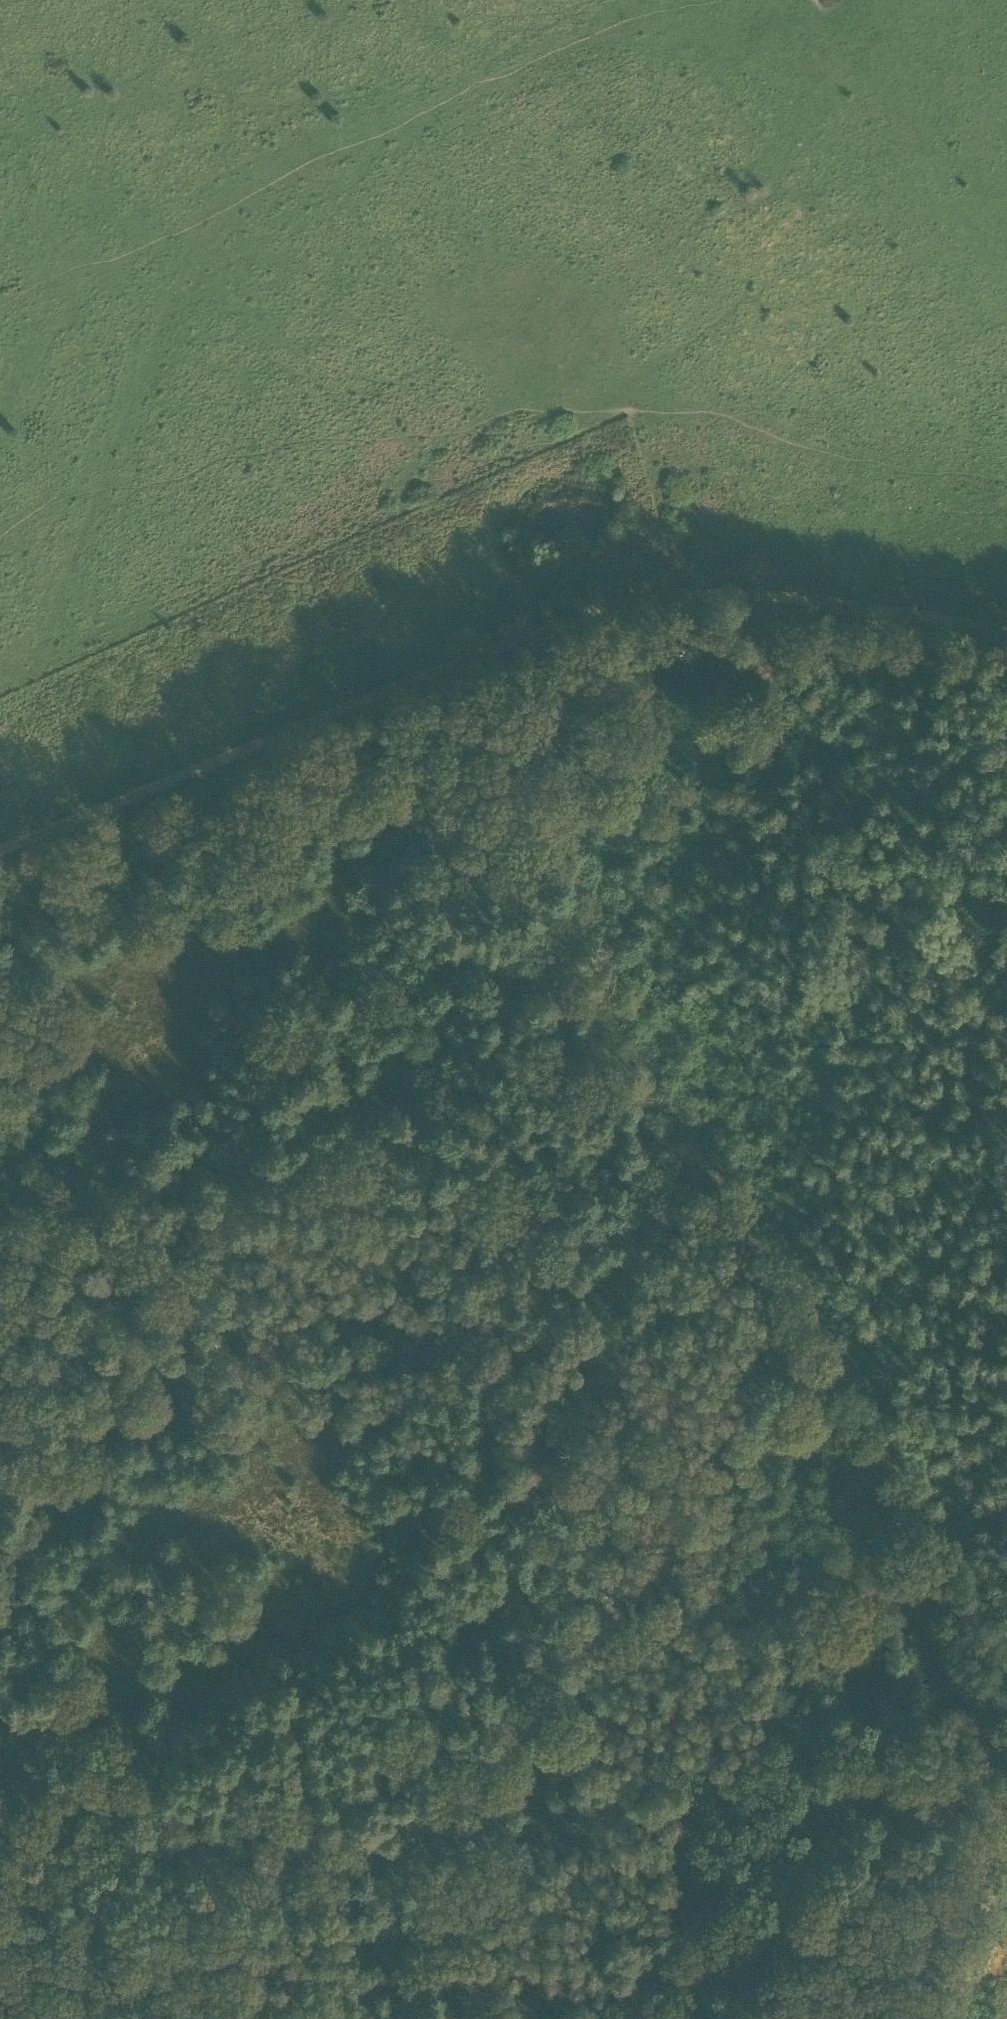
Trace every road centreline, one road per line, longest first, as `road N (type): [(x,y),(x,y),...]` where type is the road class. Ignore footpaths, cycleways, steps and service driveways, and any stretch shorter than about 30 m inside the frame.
road 1 (track): [(0,848),(538,630),(645,598),(778,595),(1006,633)]

